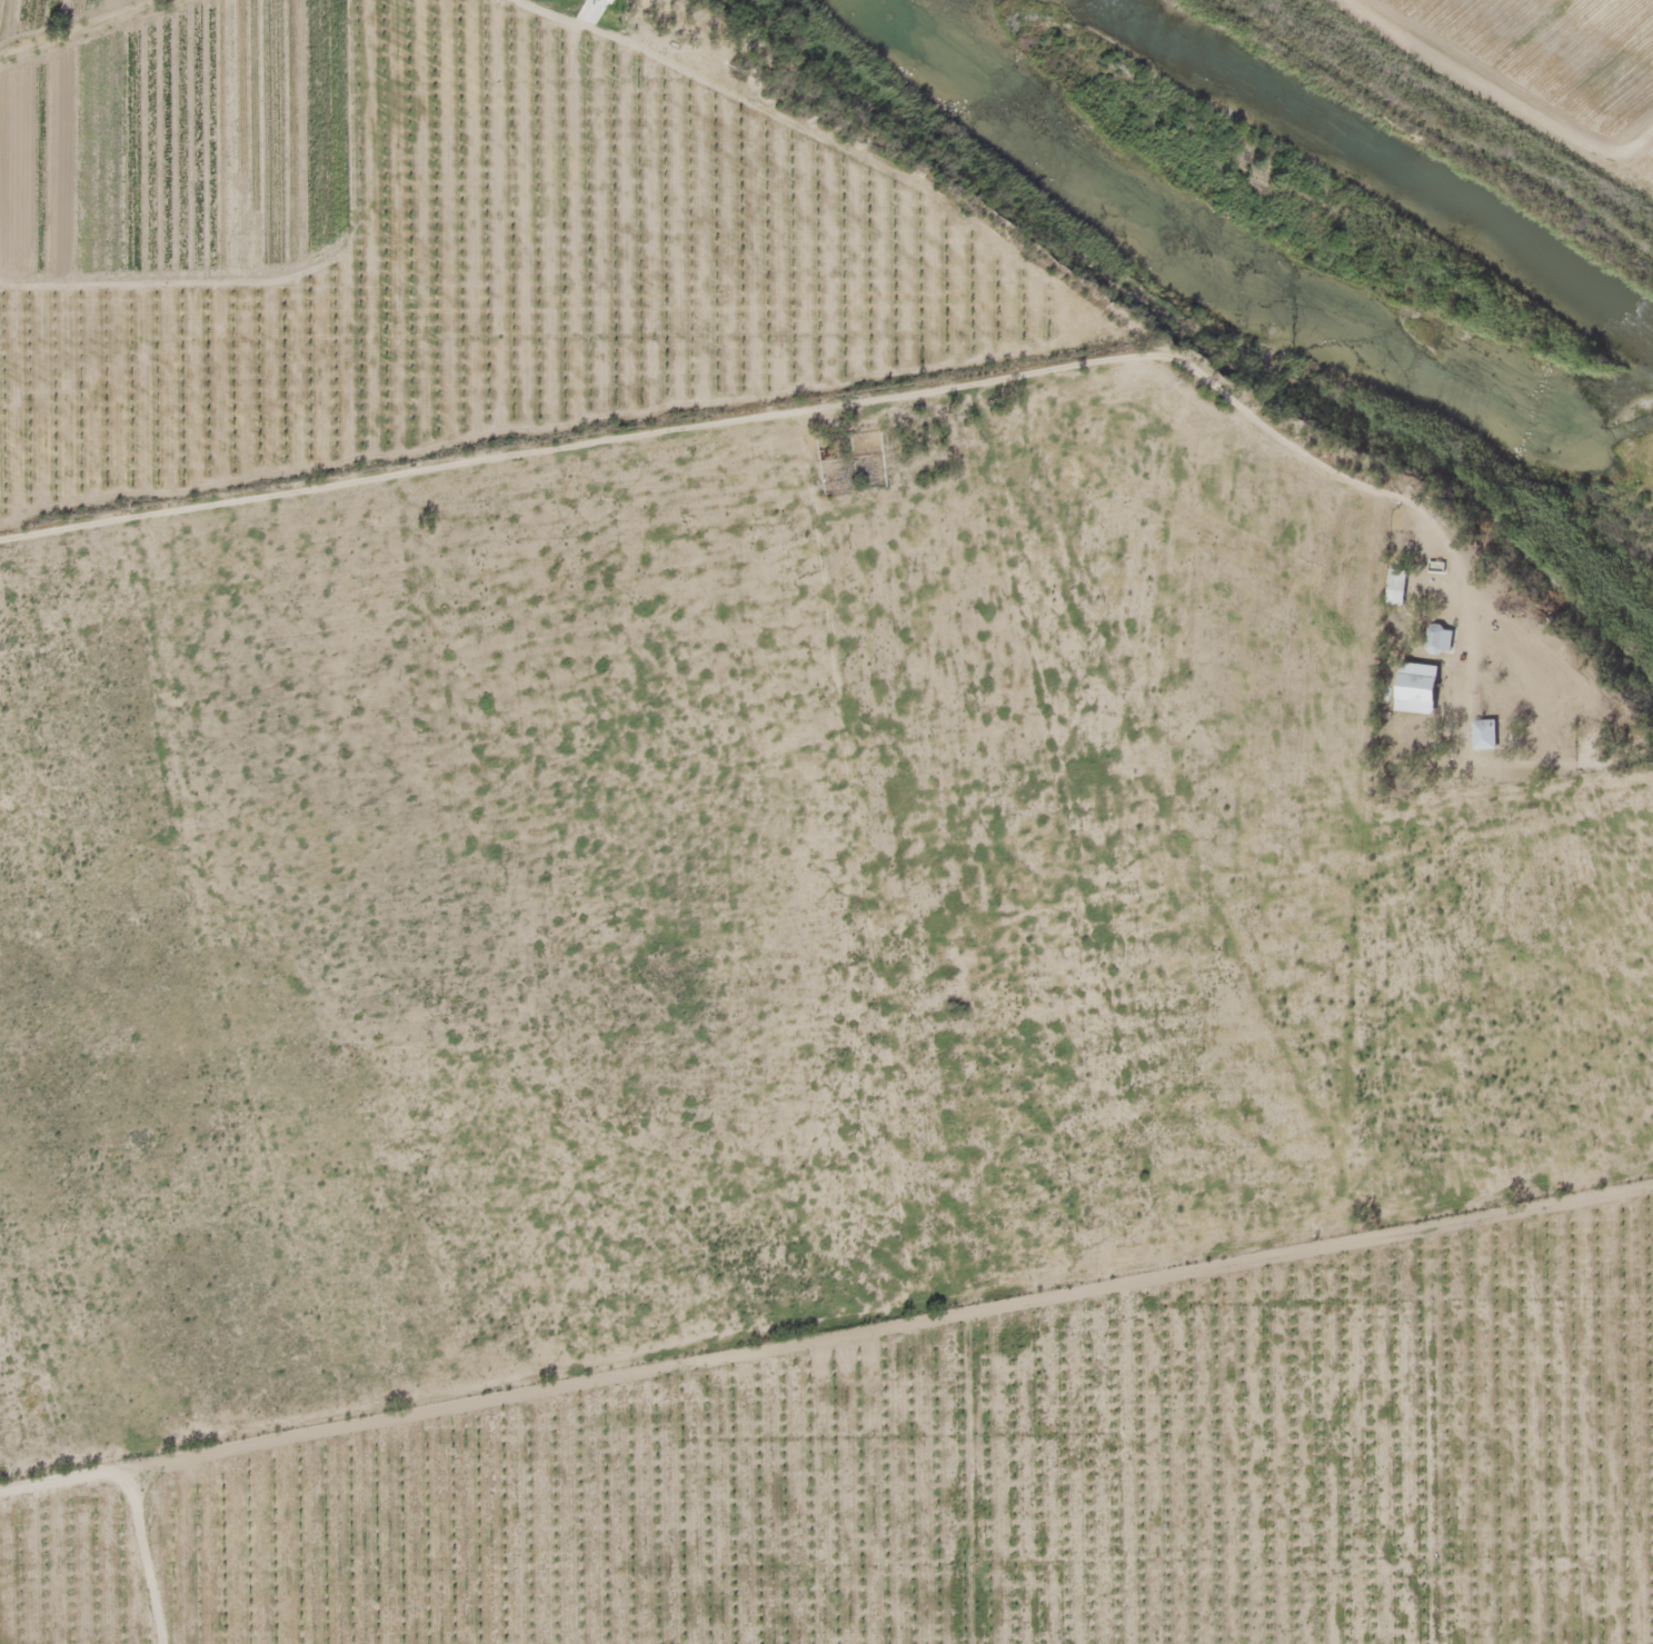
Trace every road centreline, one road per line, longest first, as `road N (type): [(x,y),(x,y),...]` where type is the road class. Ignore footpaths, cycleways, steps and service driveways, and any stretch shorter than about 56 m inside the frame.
road 1 (residential): [(1357,0),(1652,181)]

